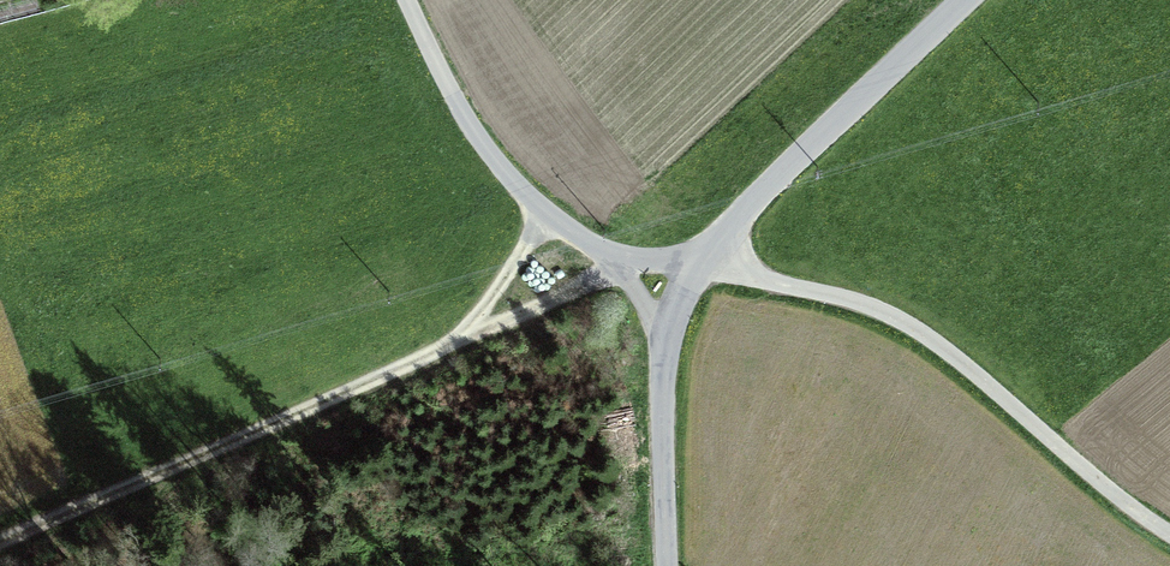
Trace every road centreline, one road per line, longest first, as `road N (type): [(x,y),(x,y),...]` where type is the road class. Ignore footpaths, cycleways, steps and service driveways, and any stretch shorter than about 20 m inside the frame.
road 1 (track): [(546,213),(445,345),(0,547)]
road 2 (unclassified): [(409,0),(483,142),(546,213),(632,265),(690,275)]
road 3 (tertiary): [(690,275),(750,204),(967,0)]
road 4 (tertiary): [(665,565),(666,349),(690,275)]
road 5 (track): [(445,345),(632,265)]

